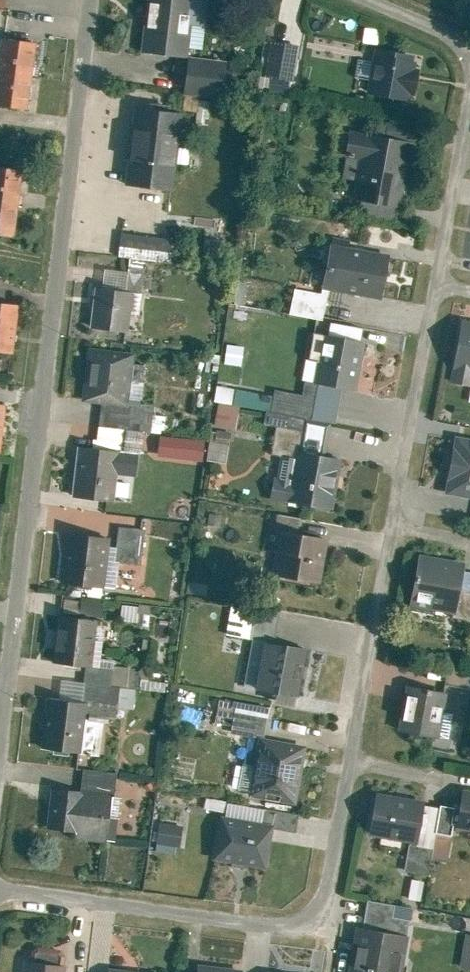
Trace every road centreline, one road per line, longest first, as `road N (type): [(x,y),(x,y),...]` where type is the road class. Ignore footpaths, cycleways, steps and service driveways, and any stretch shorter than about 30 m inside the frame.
road 1 (residential): [(0,891),(255,918),(294,909),(309,881),(456,86),(450,44),(381,0)]
road 2 (residential): [(88,0),(6,697)]

